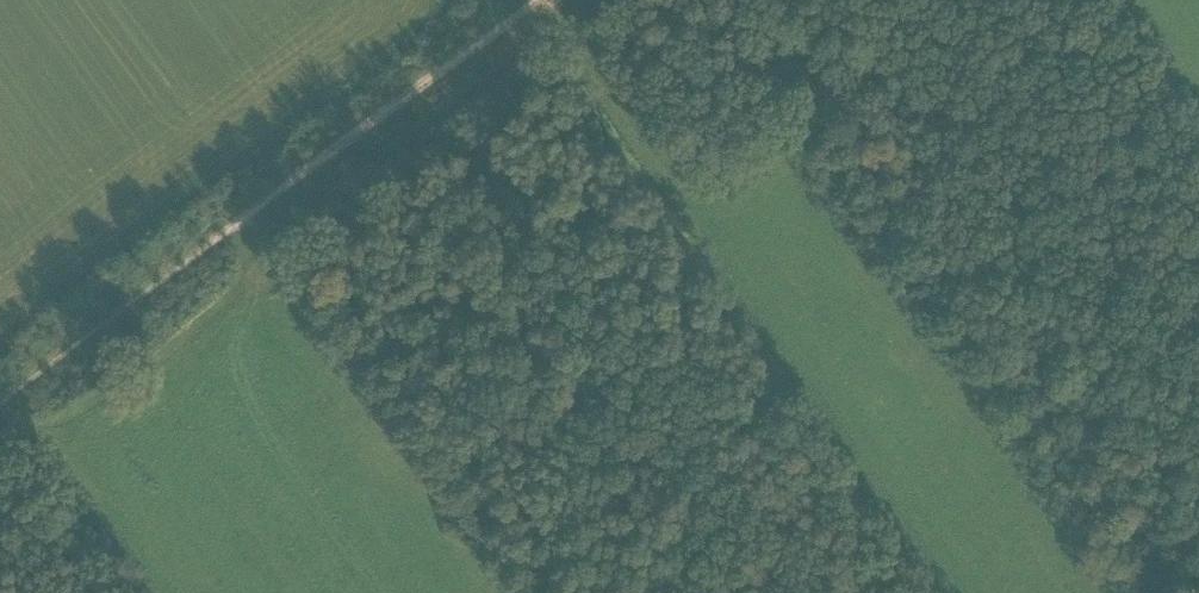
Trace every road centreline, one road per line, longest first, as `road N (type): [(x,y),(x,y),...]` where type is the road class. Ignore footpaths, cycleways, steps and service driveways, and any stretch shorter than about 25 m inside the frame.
road 1 (track): [(532,4),(518,50),(283,227),(213,321),(88,420),(67,432),(0,437)]
road 2 (track): [(0,398),(538,0)]
road 3 (track): [(554,0),(705,209)]
road 4 (track): [(920,0),(803,96)]

